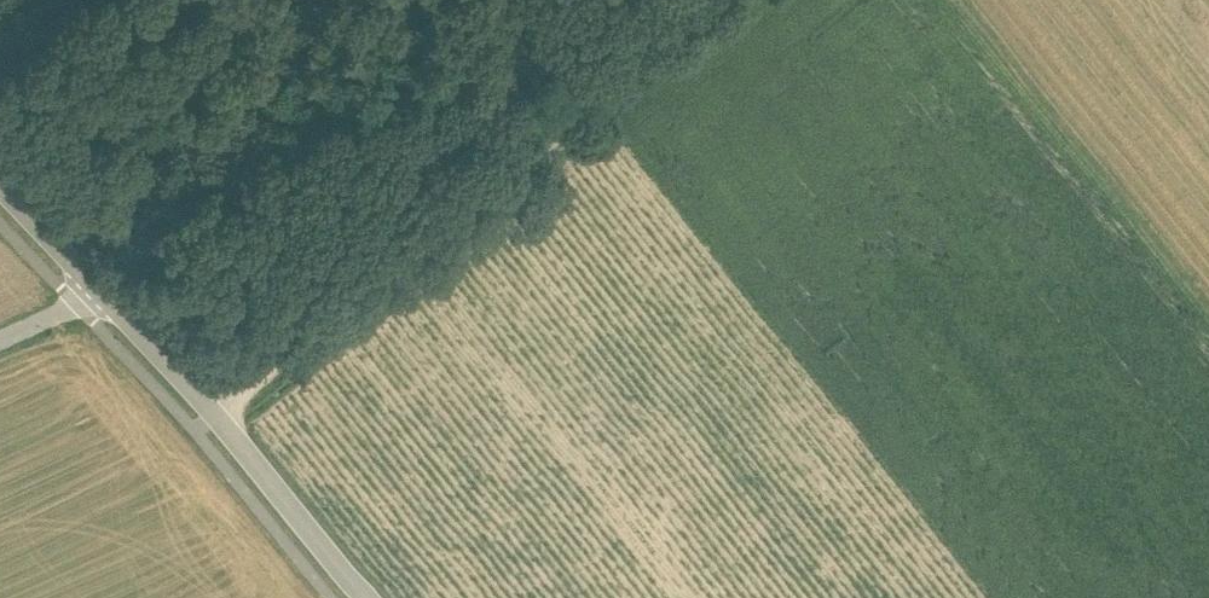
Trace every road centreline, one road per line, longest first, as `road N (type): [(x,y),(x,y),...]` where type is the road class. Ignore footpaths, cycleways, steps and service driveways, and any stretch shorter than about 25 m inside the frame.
road 1 (track): [(219,414),(730,0)]
road 2 (unclassified): [(100,291),(219,414),(369,597)]
road 3 (unclassified): [(0,184),(100,291)]

